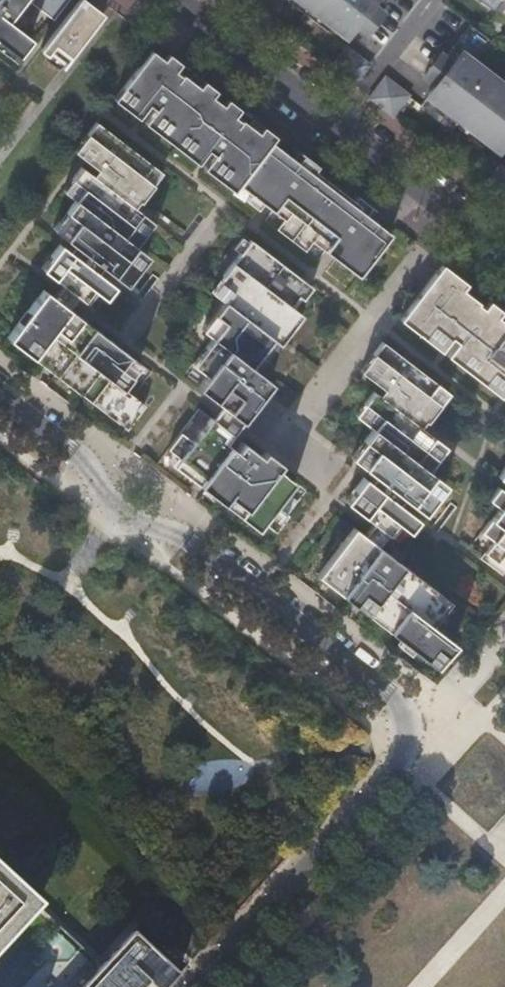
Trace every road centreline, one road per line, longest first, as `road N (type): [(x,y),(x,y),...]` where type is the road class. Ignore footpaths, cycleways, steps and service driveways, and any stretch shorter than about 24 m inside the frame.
road 1 (residential): [(0,395),(76,453),(120,514),(189,540),(393,696),(409,724),(410,753),(396,770),(192,986)]
road 2 (residential): [(335,127),(504,257)]
road 3 (residential): [(166,0),(335,127)]
road 4 (residential): [(335,127),(435,0)]

